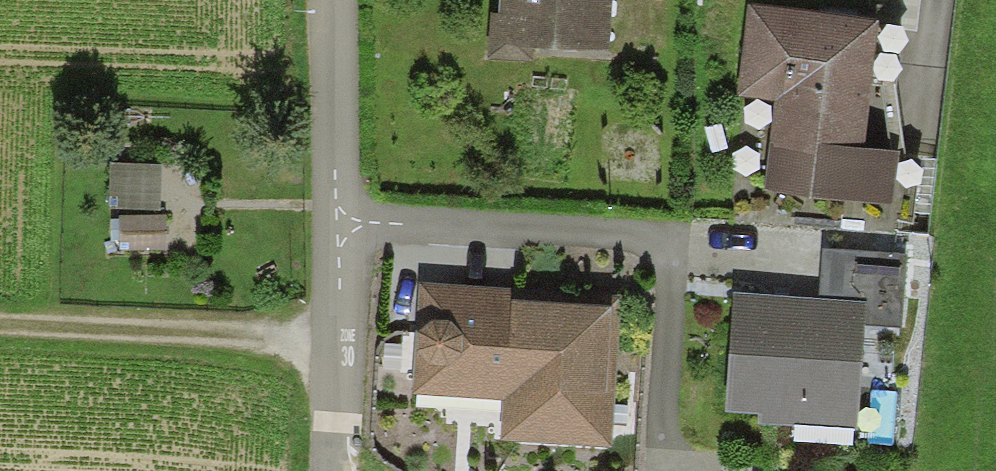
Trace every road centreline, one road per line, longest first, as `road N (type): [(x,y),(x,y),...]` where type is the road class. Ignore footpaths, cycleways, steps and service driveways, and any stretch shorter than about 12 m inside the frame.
road 1 (unclassified): [(331,0),(339,225),(332,470)]
road 2 (track): [(0,330),(339,342)]

